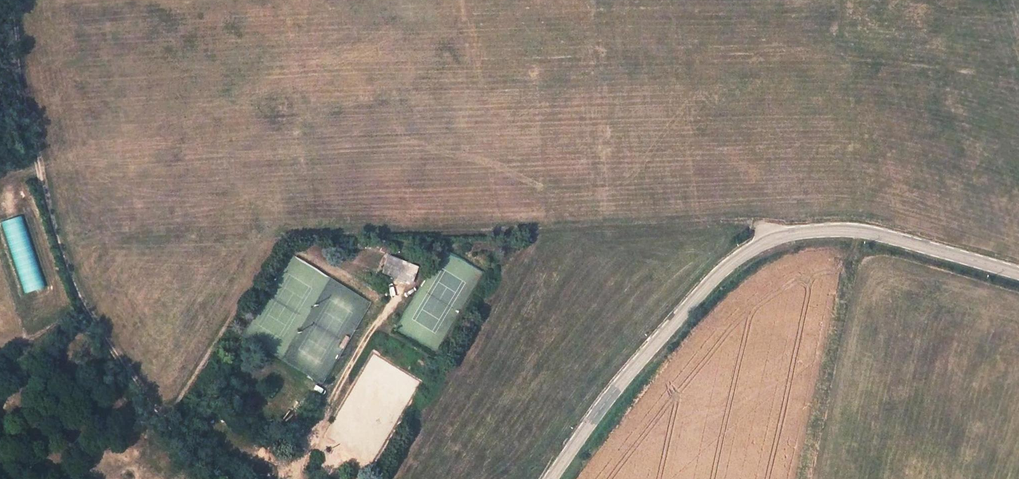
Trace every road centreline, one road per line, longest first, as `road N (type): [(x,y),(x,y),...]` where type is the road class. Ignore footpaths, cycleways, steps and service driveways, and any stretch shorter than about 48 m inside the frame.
road 1 (track): [(776,237),(746,224),(60,243)]
road 2 (unclassified): [(1018,276),(856,230),(776,237),(729,262),(693,298),(550,478)]
road 3 (track): [(9,0),(35,165),(76,289),(130,375),(248,478)]
road 4 (track): [(856,230),(798,478)]
road 5 (track): [(282,478),(390,298)]

